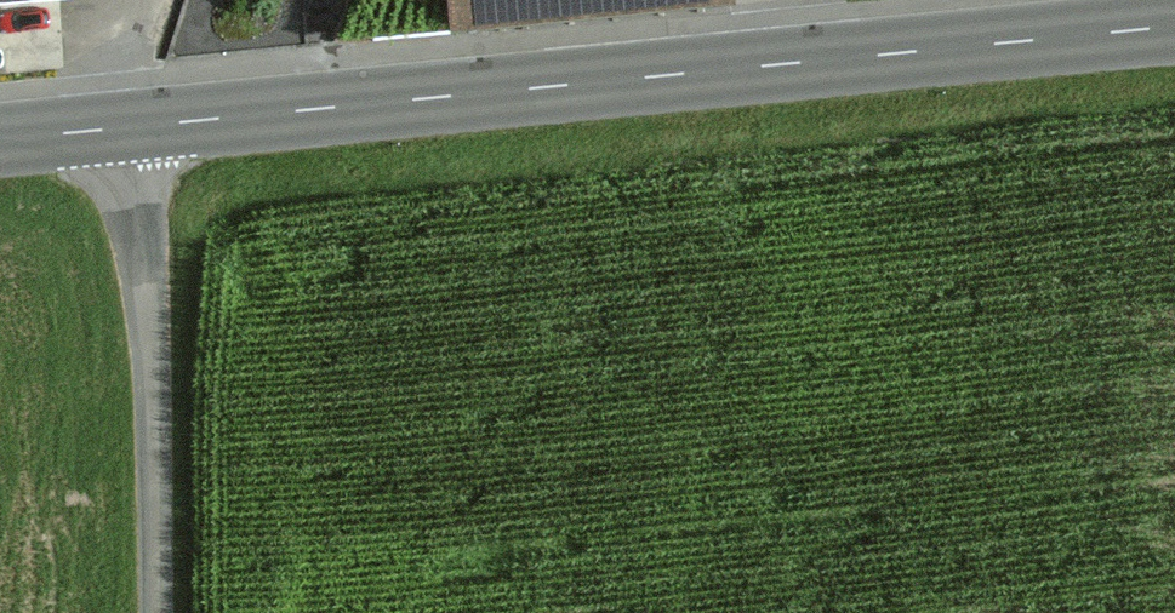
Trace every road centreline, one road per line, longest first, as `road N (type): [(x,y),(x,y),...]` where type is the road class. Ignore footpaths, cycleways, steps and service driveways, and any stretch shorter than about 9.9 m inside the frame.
road 1 (secondary): [(772,67),(134,126)]
road 2 (unclassified): [(156,612),(134,126)]
road 3 (secondary): [(1174,27),(772,67)]
road 4 (secondary): [(134,126),(0,139)]

